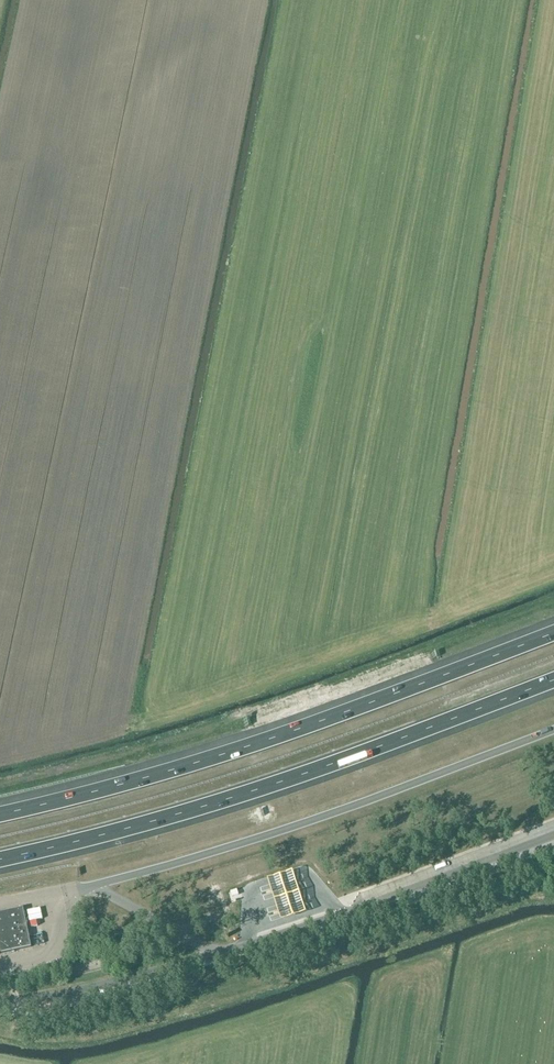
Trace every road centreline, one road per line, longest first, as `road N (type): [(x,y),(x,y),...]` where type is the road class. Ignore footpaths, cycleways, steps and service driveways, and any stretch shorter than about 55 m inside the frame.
road 1 (motorway): [(553,634),(174,770),(0,814)]
road 2 (motorway): [(0,858),(195,808),(553,680)]

